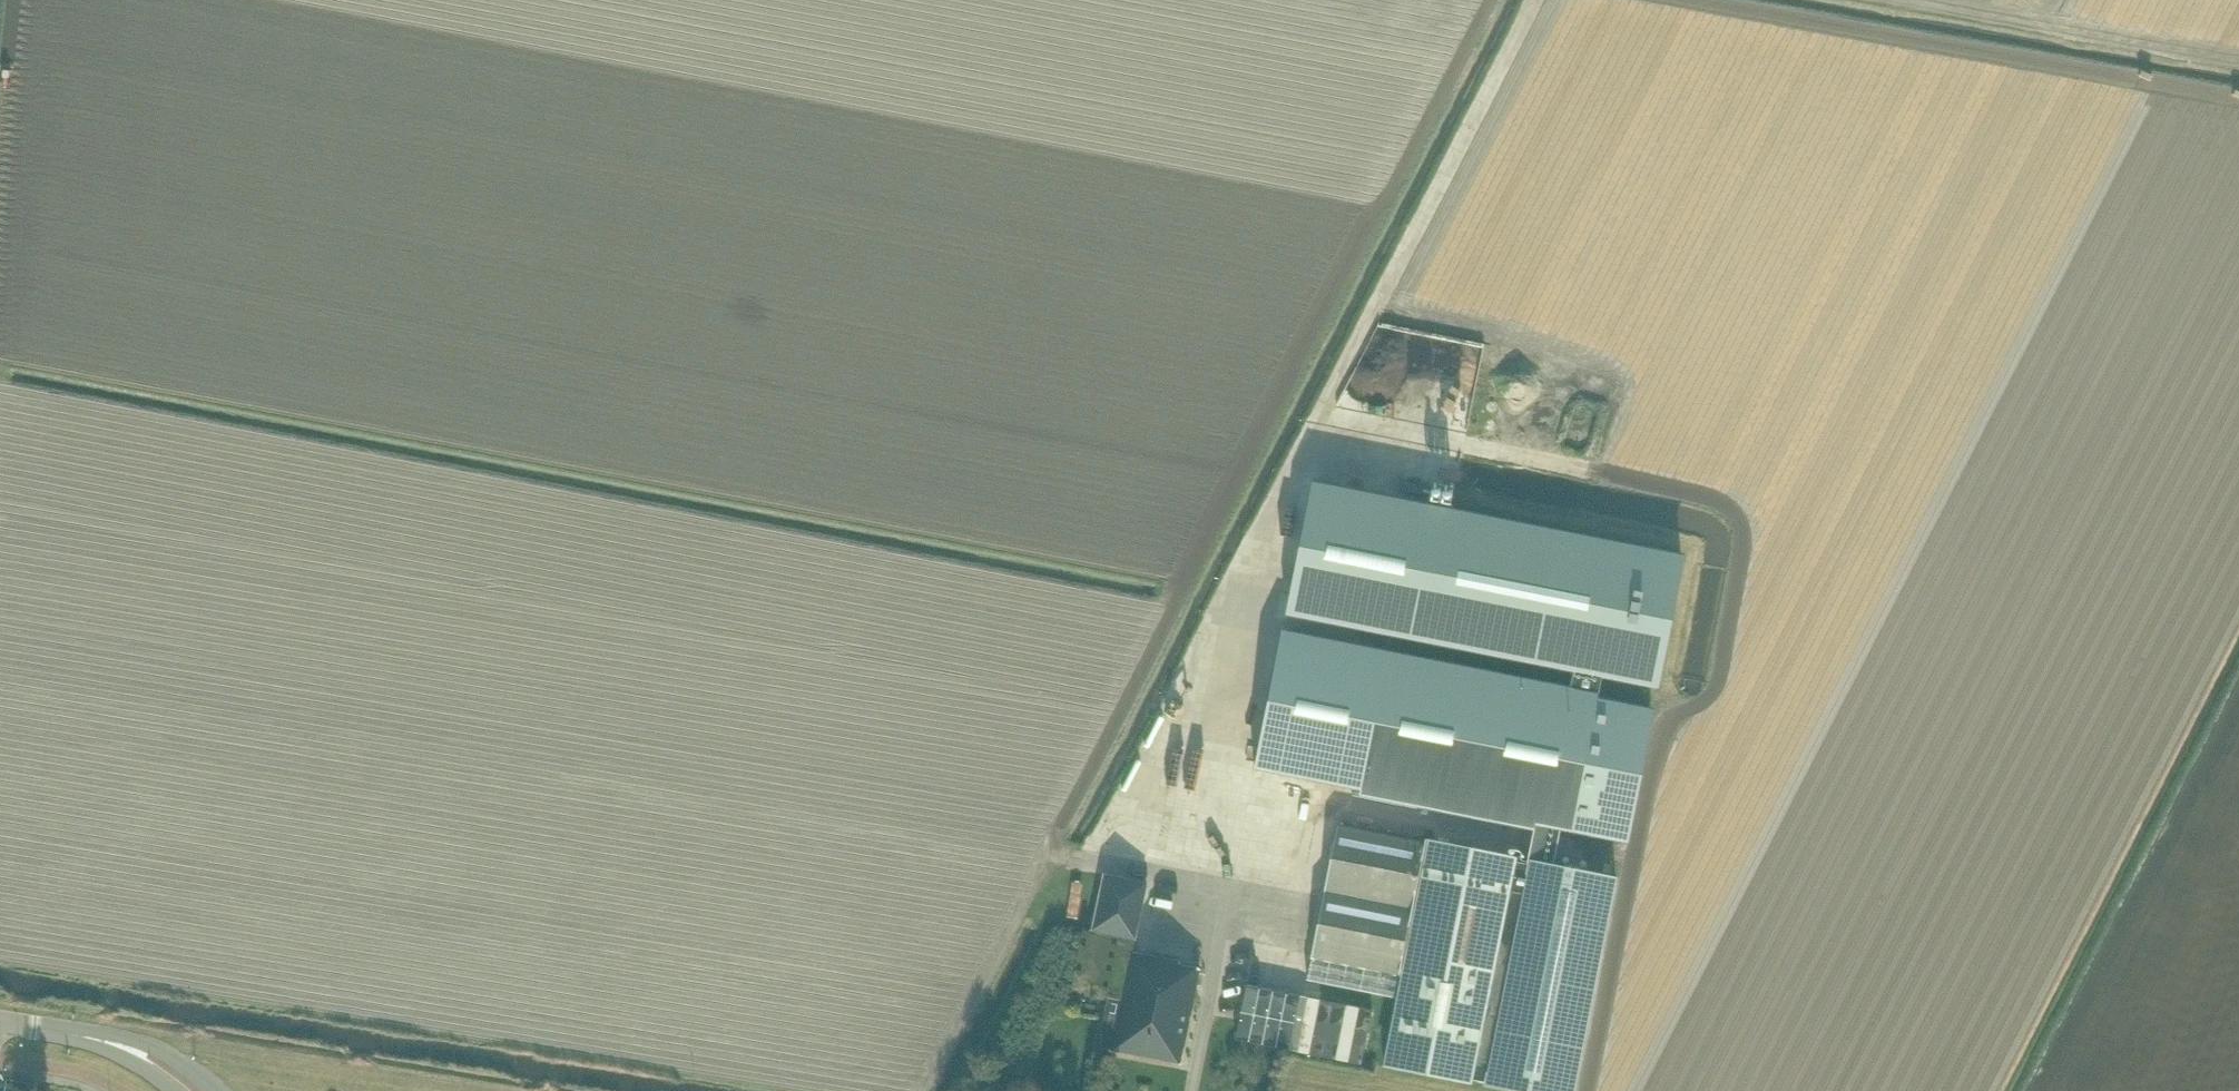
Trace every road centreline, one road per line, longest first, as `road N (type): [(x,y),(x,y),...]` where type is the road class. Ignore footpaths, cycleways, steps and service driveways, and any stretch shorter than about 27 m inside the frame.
road 1 (unclassified): [(120,1044),(0,1023)]

